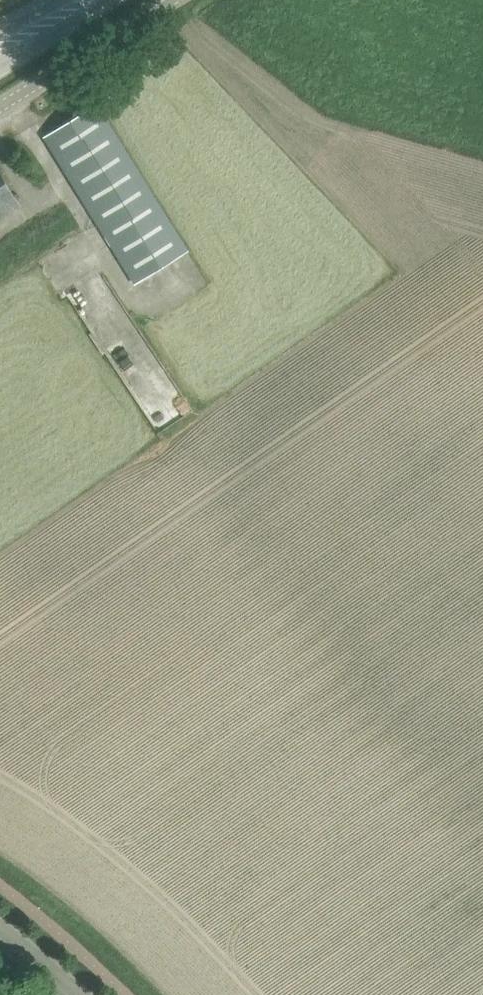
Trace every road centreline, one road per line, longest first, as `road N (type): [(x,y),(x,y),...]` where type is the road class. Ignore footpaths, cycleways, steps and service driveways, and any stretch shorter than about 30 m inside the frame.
road 1 (unclassified): [(173,0),(0,109)]

